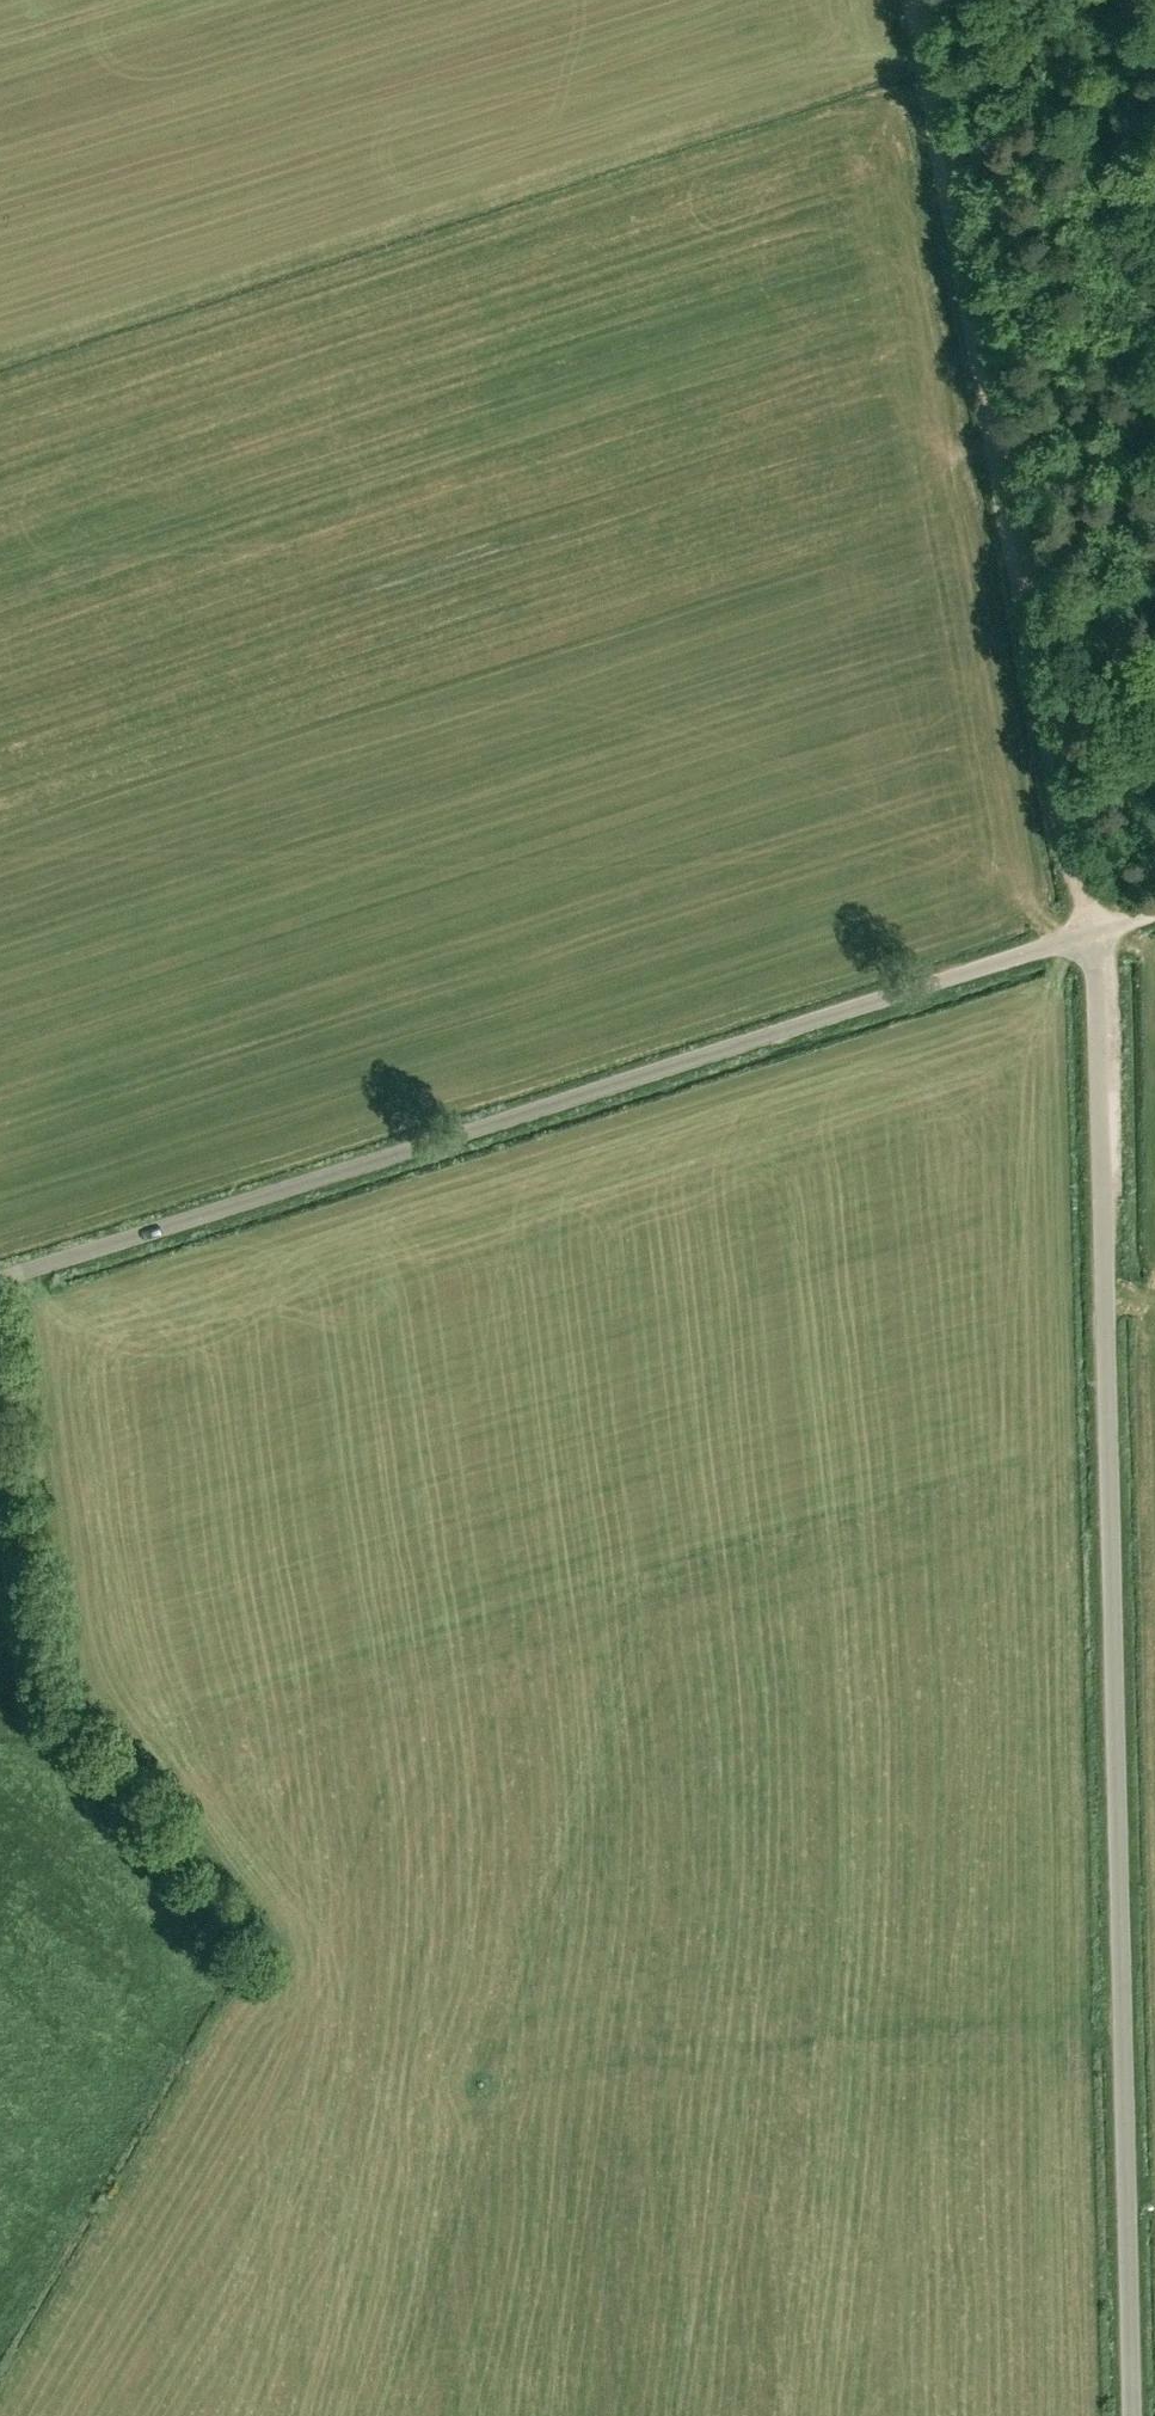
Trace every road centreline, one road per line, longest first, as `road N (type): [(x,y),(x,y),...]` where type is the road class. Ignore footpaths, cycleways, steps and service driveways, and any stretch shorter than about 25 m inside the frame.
road 1 (unclassified): [(1130,2415),(1092,932)]
road 2 (unclassified): [(0,1282),(1092,932)]
road 3 (track): [(916,0),(1092,932),(1154,912)]

